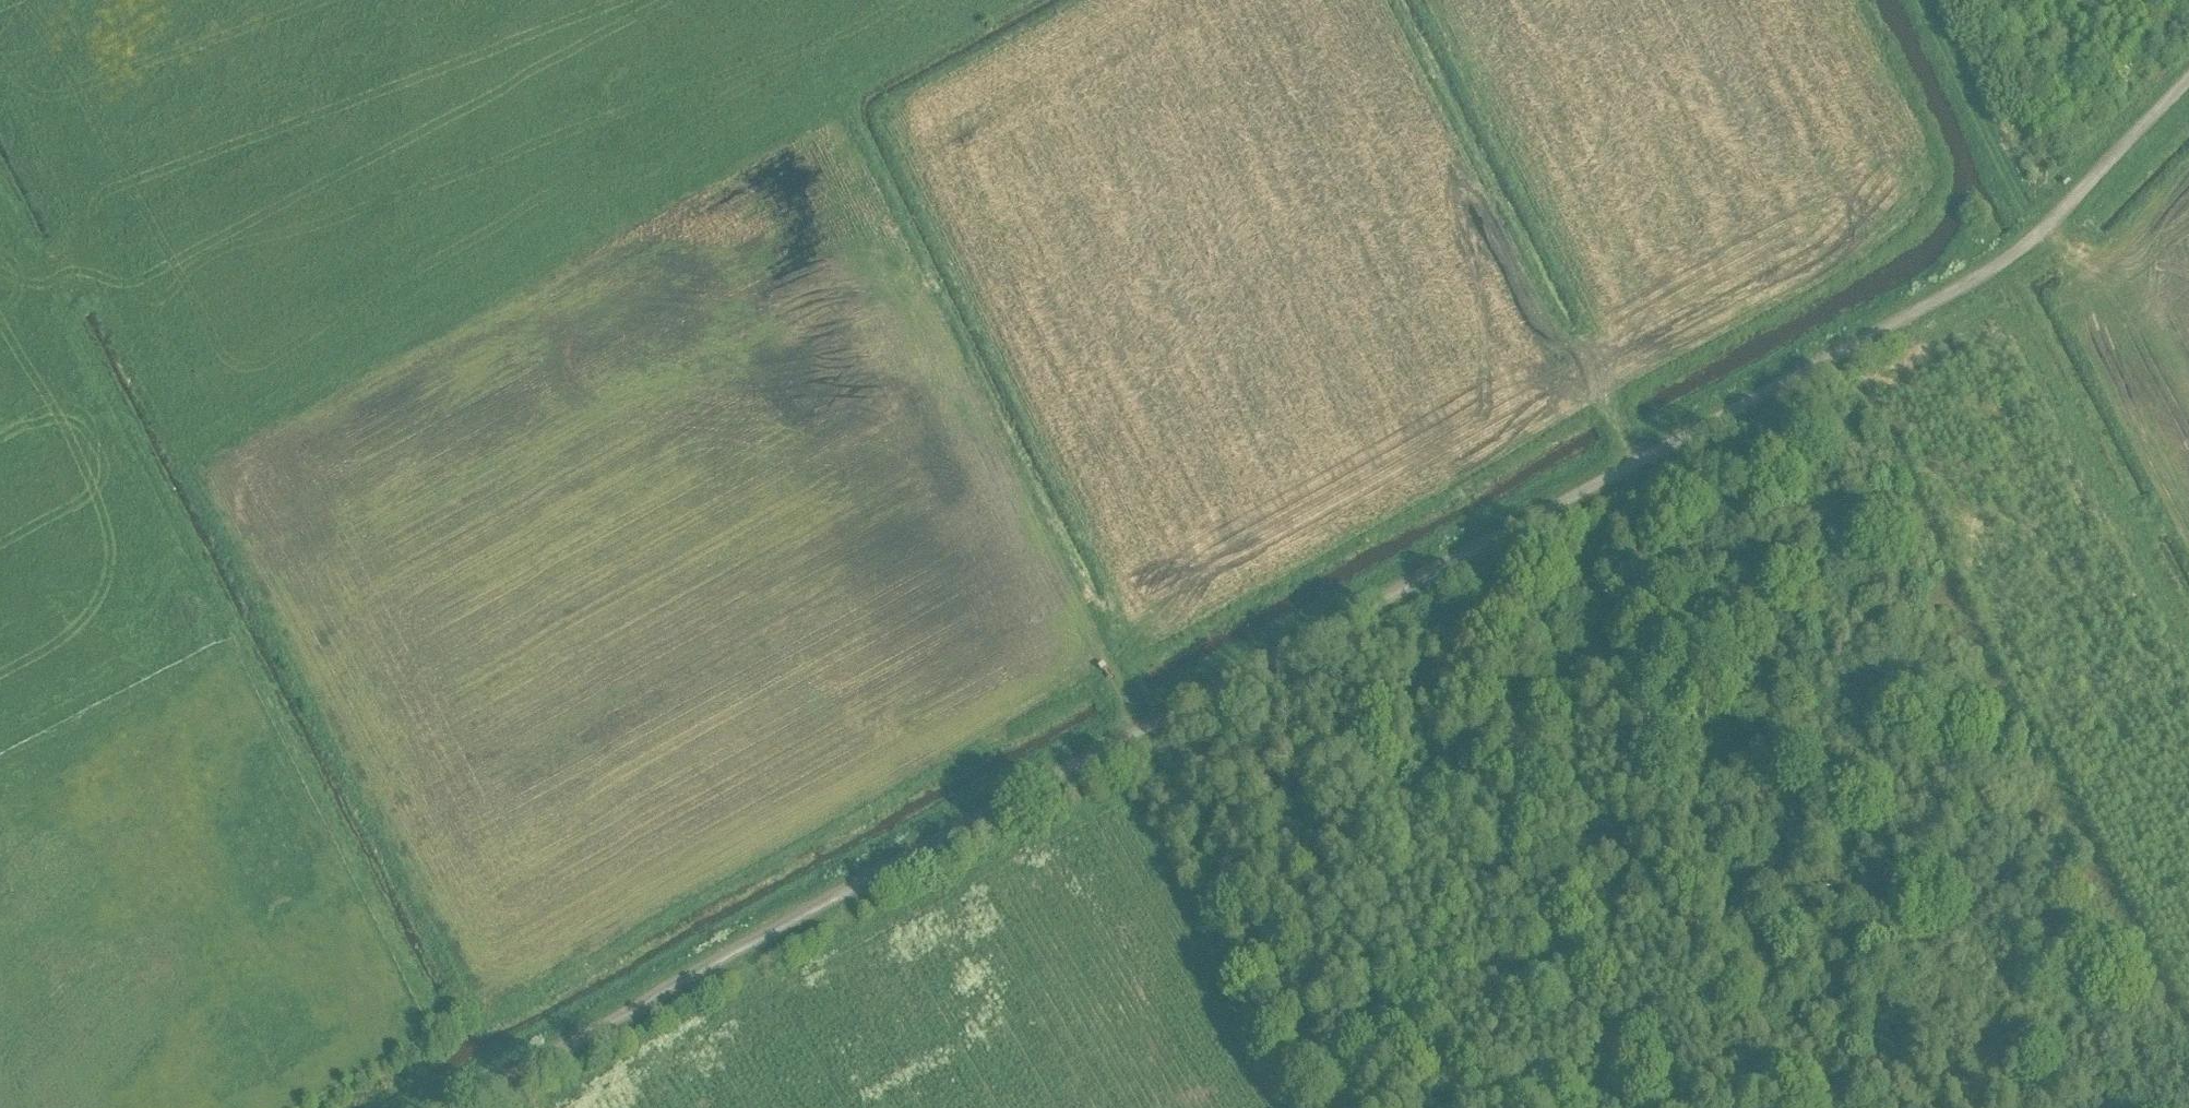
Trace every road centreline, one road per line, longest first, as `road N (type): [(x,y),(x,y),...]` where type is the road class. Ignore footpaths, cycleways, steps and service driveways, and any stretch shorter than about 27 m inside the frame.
road 1 (track): [(2188,81),(2020,253),(1985,276),(1056,771),(450,1107)]

